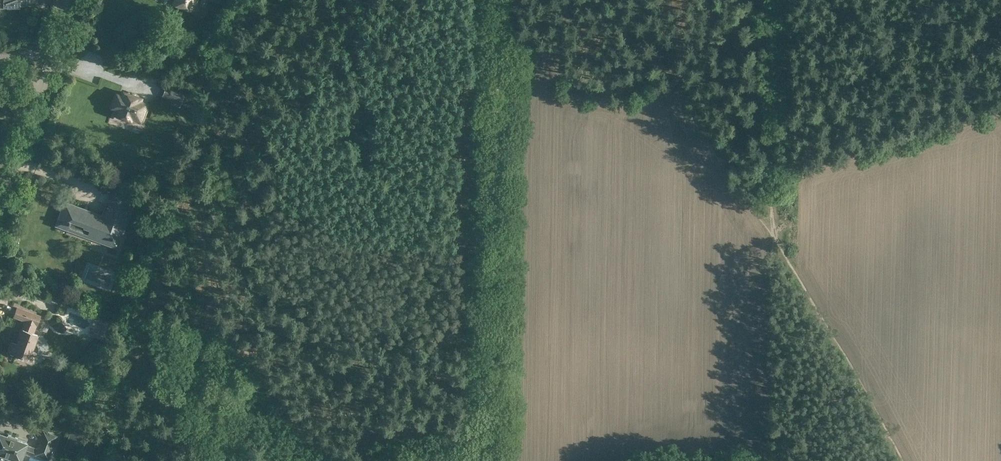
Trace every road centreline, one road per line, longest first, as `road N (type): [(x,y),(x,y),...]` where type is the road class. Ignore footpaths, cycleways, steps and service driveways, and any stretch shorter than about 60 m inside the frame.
road 1 (track): [(208,322),(205,187),(359,0)]
road 2 (track): [(897,460),(774,235)]
road 3 (residential): [(0,212),(54,52)]
road 4 (track): [(170,460),(208,322)]

